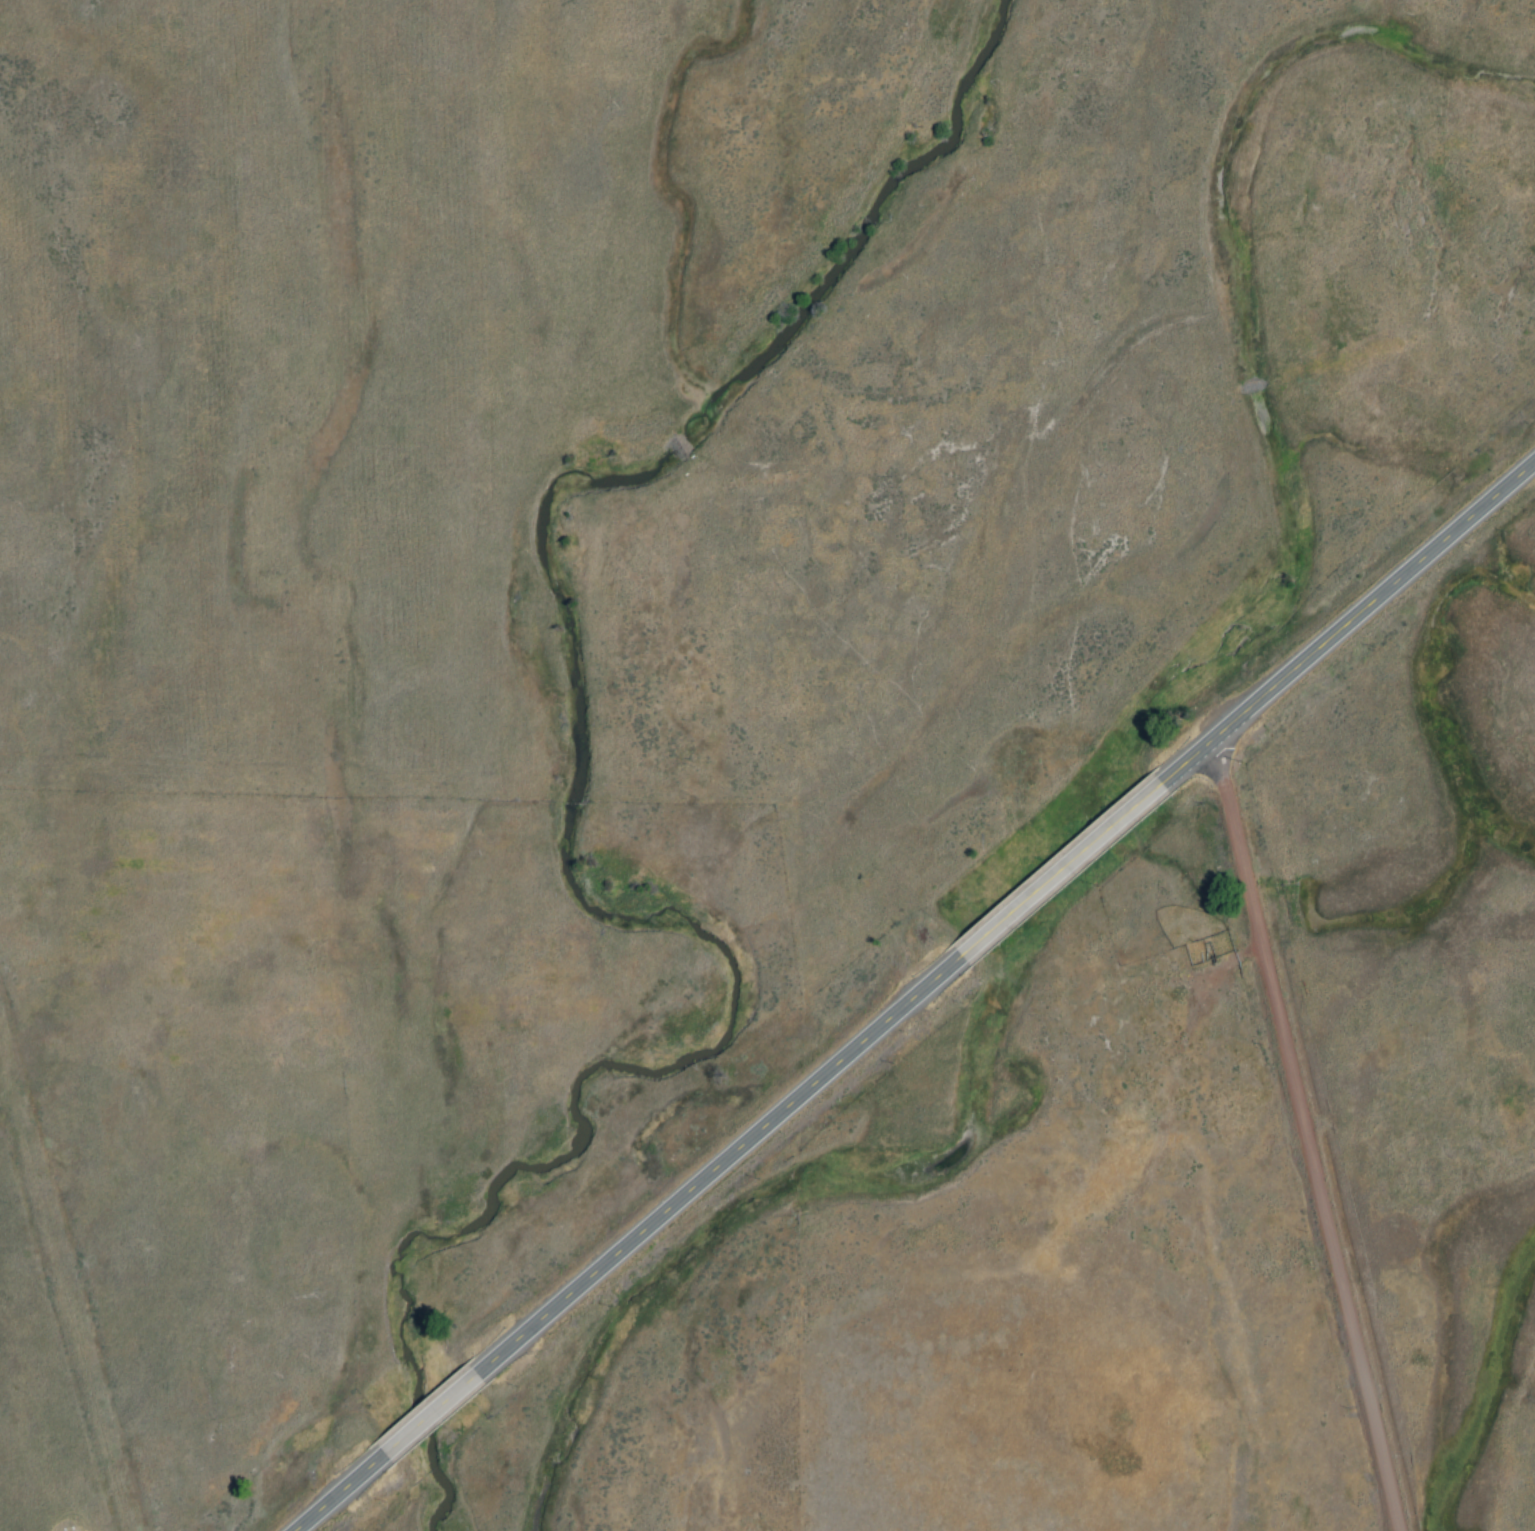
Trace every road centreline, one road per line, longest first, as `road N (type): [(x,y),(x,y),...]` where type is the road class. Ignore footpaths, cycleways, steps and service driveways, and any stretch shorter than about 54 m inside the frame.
road 1 (residential): [(1408,1530),(1231,730)]
road 2 (primary): [(479,1374),(959,961)]
road 3 (primary): [(1165,781),(1534,467)]
road 4 (track): [(119,1530),(83,1395),(61,1371),(62,1285),(0,1142)]
road 5 (primary): [(959,961),(1165,781)]
road 6 (primary): [(381,1459),(479,1374)]

